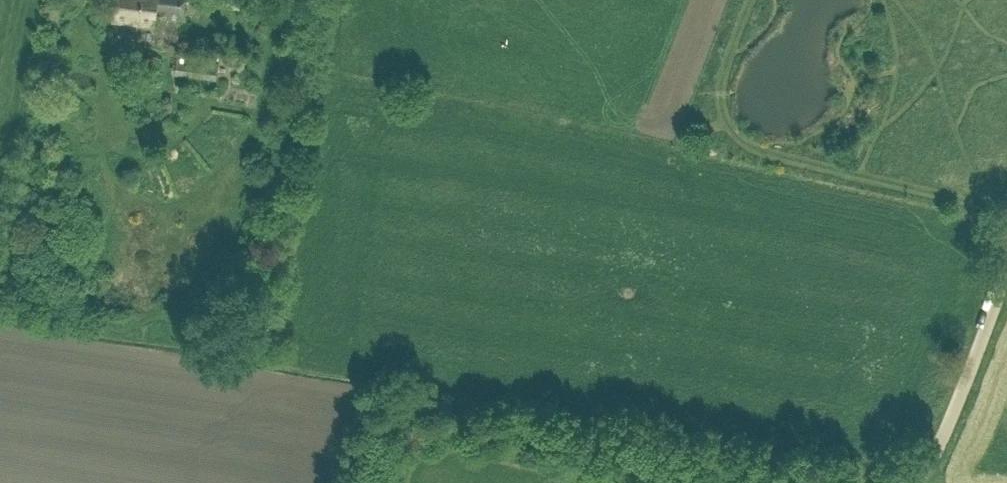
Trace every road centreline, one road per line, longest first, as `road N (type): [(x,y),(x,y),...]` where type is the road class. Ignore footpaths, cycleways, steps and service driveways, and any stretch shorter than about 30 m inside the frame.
road 1 (track): [(920,482),(1006,263)]

